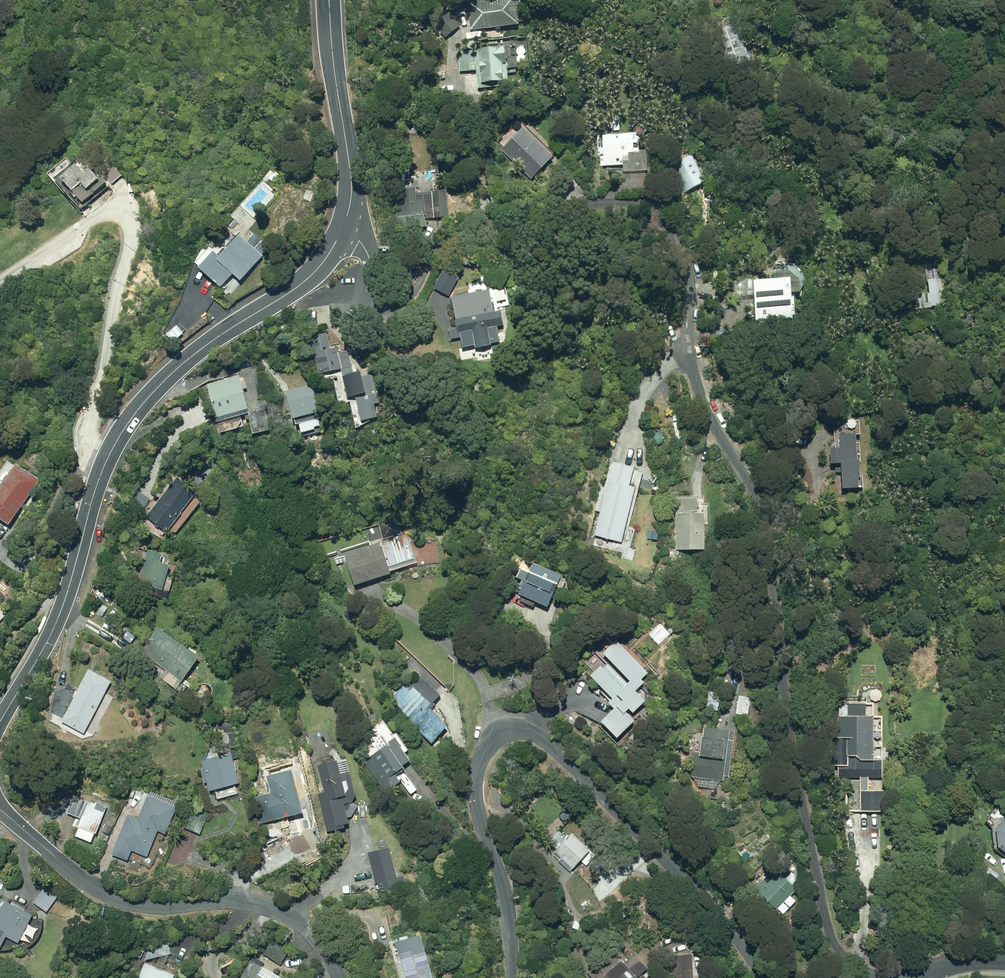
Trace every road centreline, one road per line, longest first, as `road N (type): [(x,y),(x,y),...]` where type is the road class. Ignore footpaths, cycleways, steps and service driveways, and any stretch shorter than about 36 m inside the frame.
road 1 (residential): [(342,231),(368,252),(370,301),(391,311),(409,300),(446,241),(501,209),(635,204),(674,224),(692,275),(698,390),(761,494),(774,535),(811,854),(826,918),(841,953),(876,977)]
road 2 (residential): [(769,977),(709,904),(550,745),(514,731),(488,743),(475,796),(506,909),(513,977)]
road 3 (tertiary): [(0,722),(61,609),(99,475),(119,436),(171,374),(288,293),(342,231)]
road 4 (residential): [(339,977),(319,943),(283,912),(235,899),(117,897),(0,810)]
road 5 (tertiary): [(342,231),(350,177),(329,0)]

